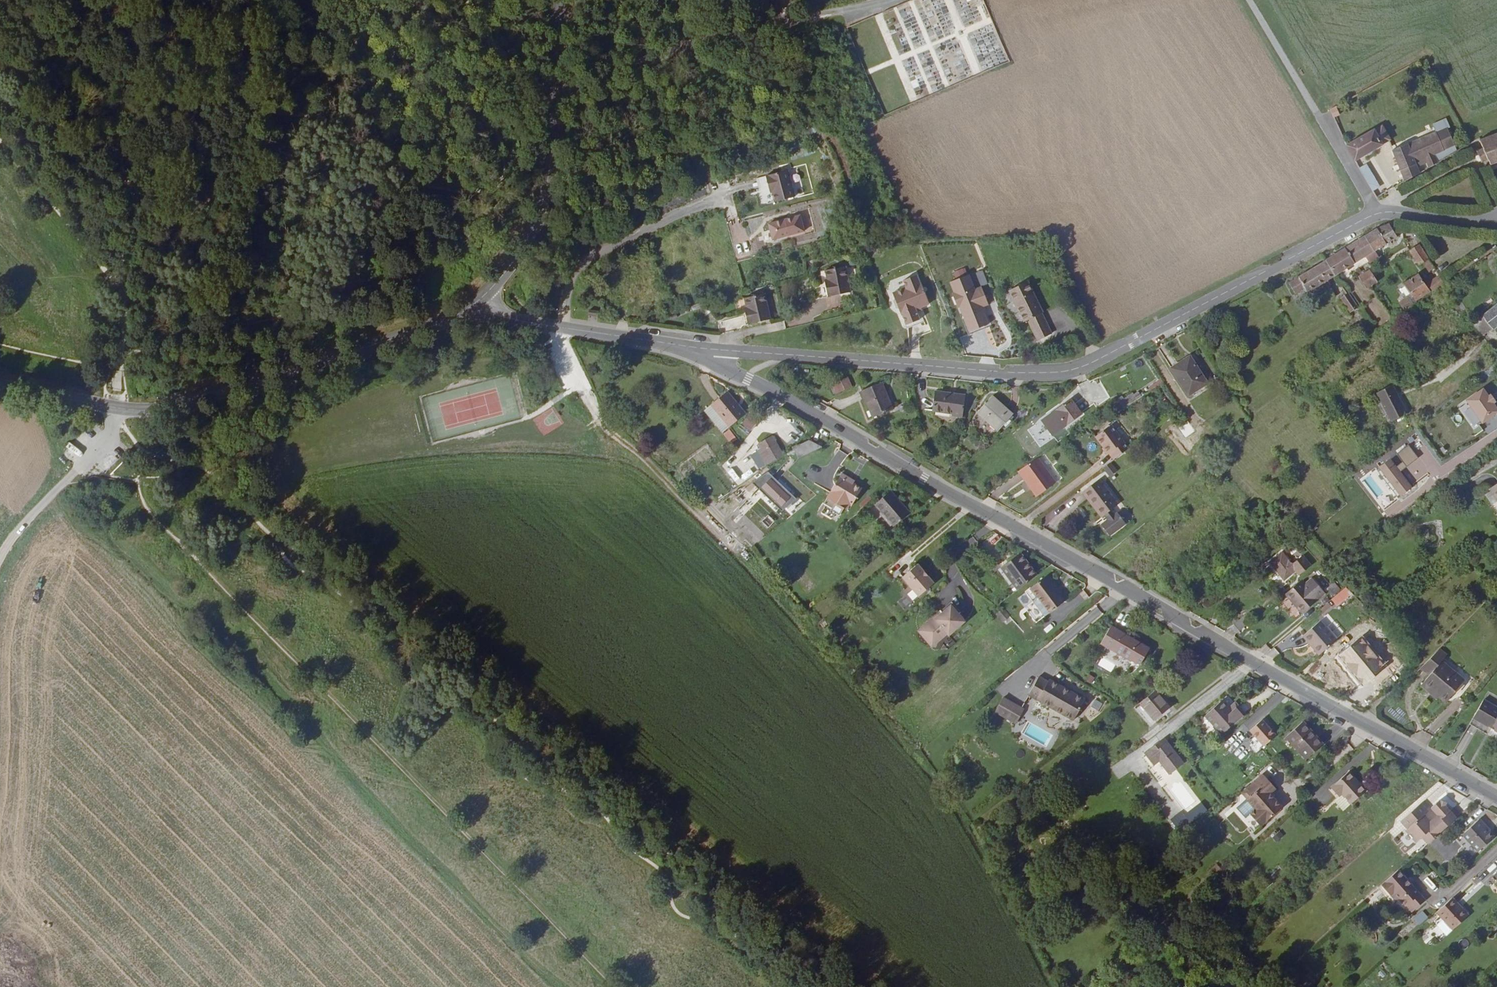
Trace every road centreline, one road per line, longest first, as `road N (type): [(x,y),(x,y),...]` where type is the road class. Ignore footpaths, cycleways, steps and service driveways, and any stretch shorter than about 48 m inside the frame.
road 1 (tertiary): [(1496,798),(723,367),(712,350)]
road 2 (tertiary): [(712,350),(1061,370),(1133,342),(1364,218),(1496,220)]
road 3 (track): [(616,986),(149,510),(138,479),(140,448)]
road 4 (secondary): [(472,306),(446,324),(165,409),(0,385)]
road 5 (secondary): [(562,0),(543,183),(530,227),(472,306)]
road 6 (tertiary): [(712,350),(496,321),(472,306)]
road 7 (track): [(0,143),(128,295)]
road 8 (track): [(1496,215),(1481,167),(1373,216)]

